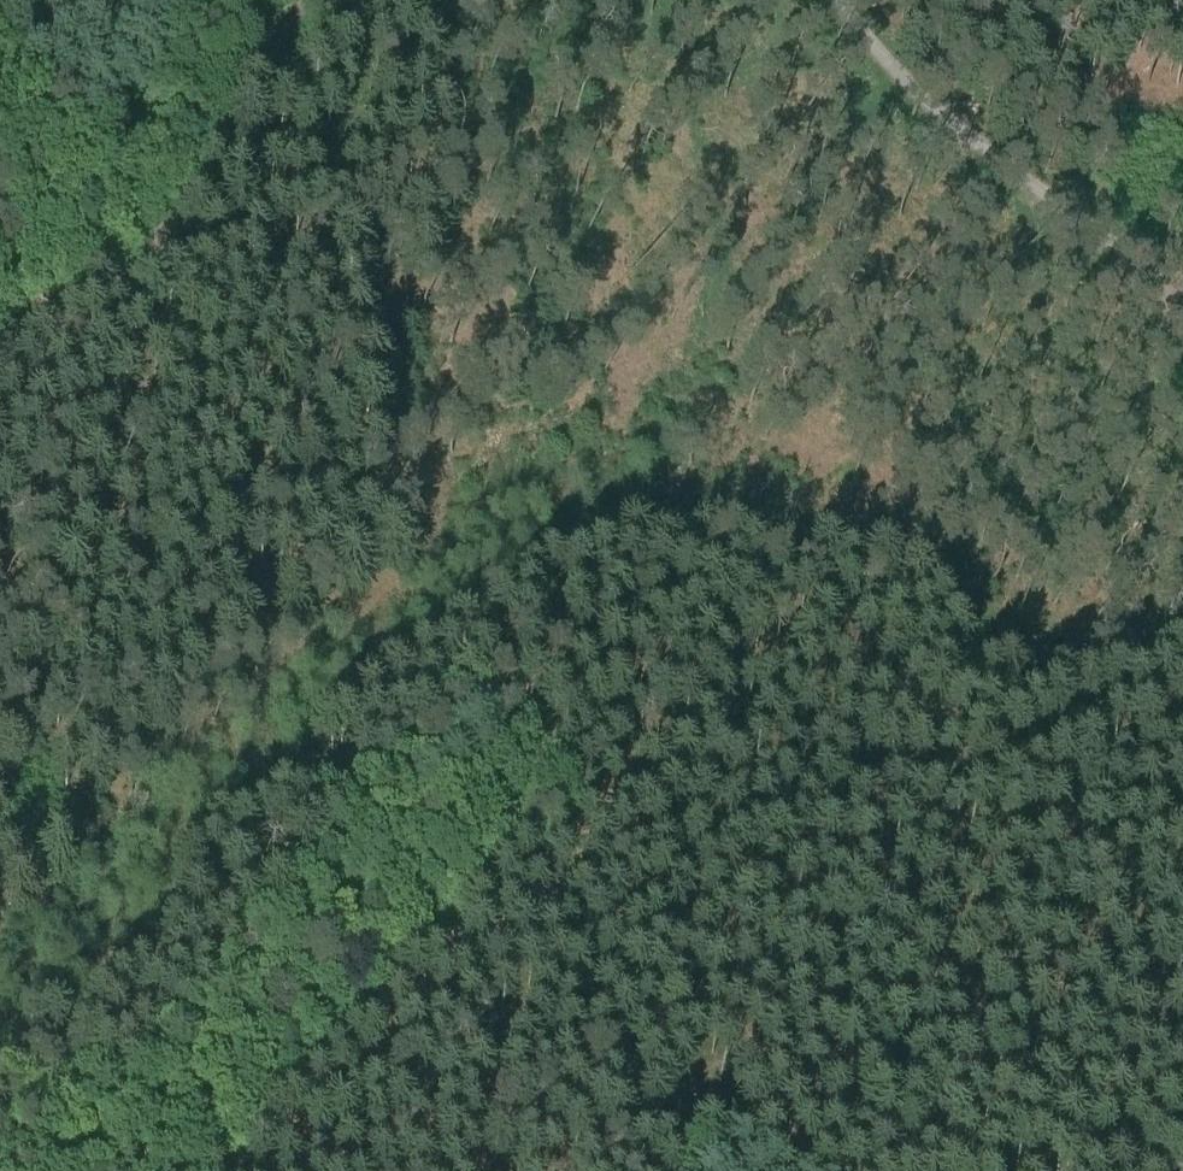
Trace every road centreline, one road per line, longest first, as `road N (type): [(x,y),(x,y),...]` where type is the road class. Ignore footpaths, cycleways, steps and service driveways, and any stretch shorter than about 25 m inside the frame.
road 1 (track): [(1178,290),(957,136),(840,0)]
road 2 (track): [(1075,1170),(1104,1137),(1182,1102)]

